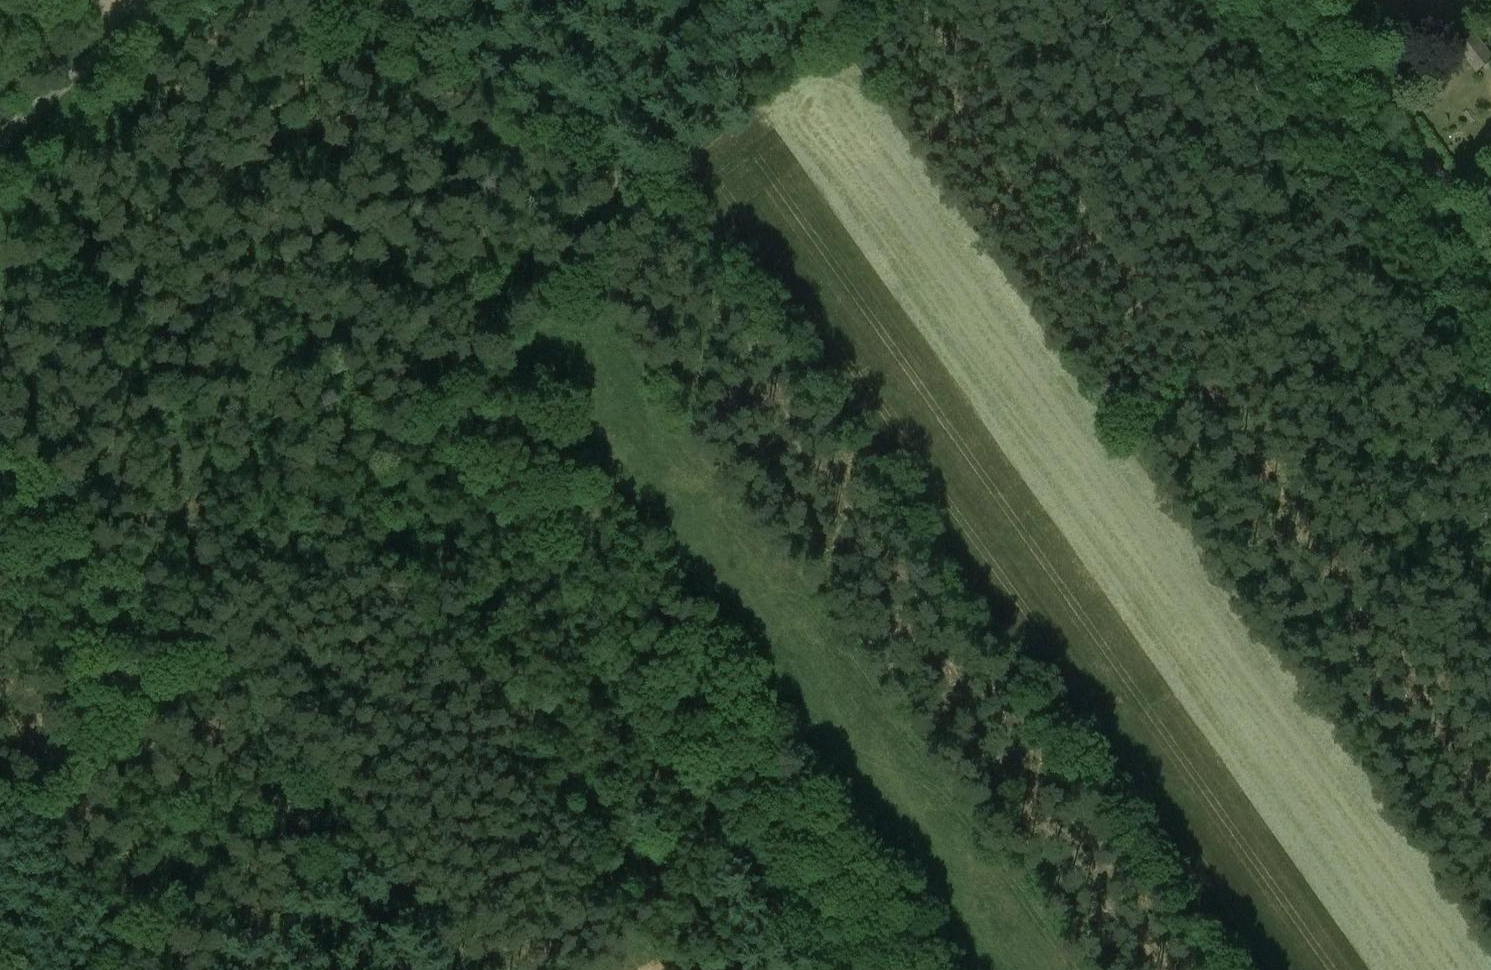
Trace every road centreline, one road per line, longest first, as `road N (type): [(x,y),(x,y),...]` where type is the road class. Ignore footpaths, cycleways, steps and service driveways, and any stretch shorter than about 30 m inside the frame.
road 1 (track): [(308,0),(653,171),(680,198),(1256,969)]
road 2 (unclassified): [(1490,243),(1316,0)]
road 3 (unclassified): [(0,131),(154,0)]

